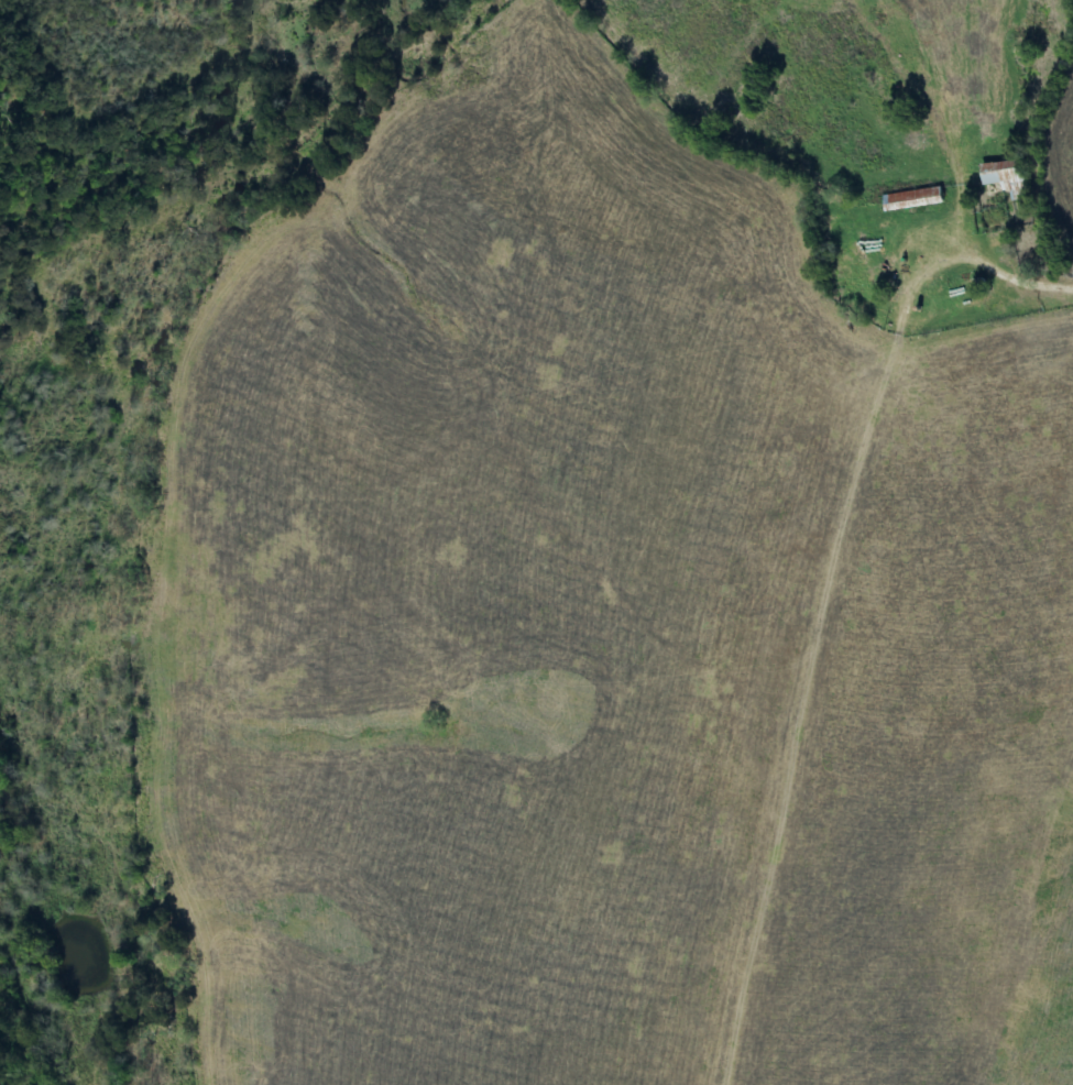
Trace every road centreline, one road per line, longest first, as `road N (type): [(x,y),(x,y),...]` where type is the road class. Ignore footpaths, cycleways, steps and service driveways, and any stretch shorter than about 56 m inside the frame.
road 1 (residential): [(979,309),(964,147),(862,28),(820,0)]

